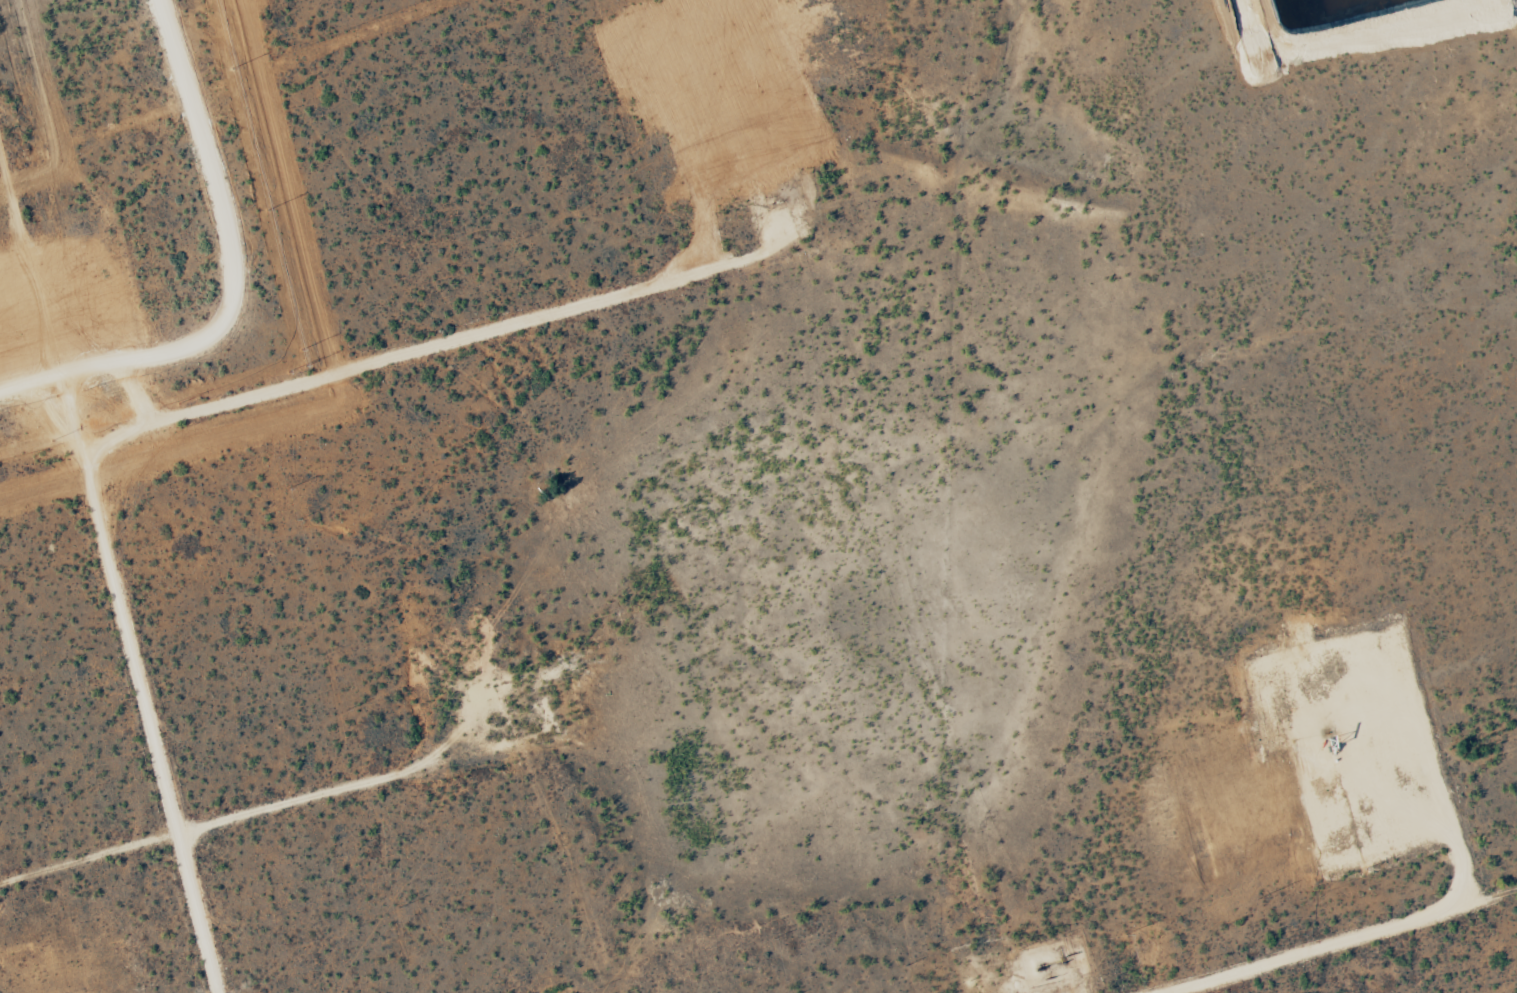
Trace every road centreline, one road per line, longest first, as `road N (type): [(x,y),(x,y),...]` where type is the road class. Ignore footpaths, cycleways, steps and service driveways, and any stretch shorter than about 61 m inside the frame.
road 1 (track): [(0,101),(244,992)]
road 2 (track): [(740,275),(98,437)]
road 3 (track): [(1113,992),(1516,880)]

